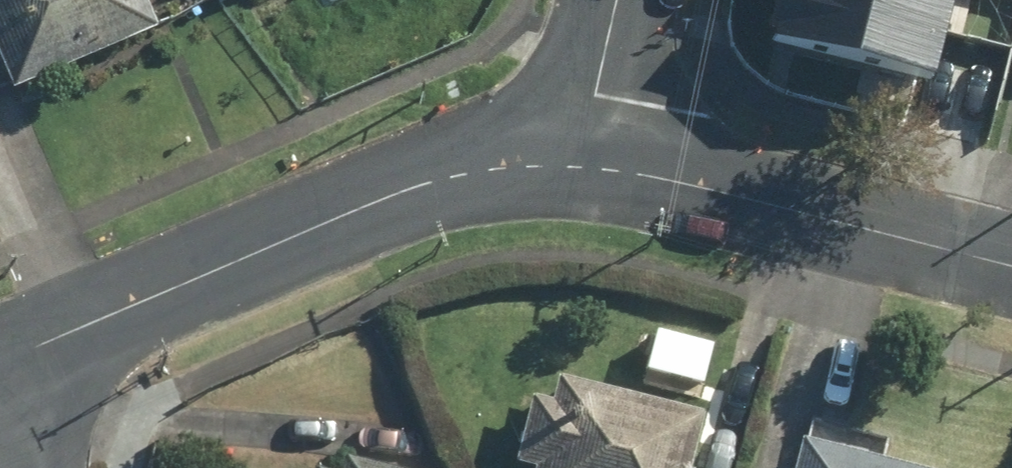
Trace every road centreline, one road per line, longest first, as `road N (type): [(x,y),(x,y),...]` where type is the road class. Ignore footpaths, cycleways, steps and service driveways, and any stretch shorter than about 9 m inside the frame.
road 1 (residential): [(0,361),(410,190),(499,169),(578,167)]
road 2 (residential): [(578,167),(748,198),(1011,265)]
road 3 (residential): [(616,0),(578,167)]

